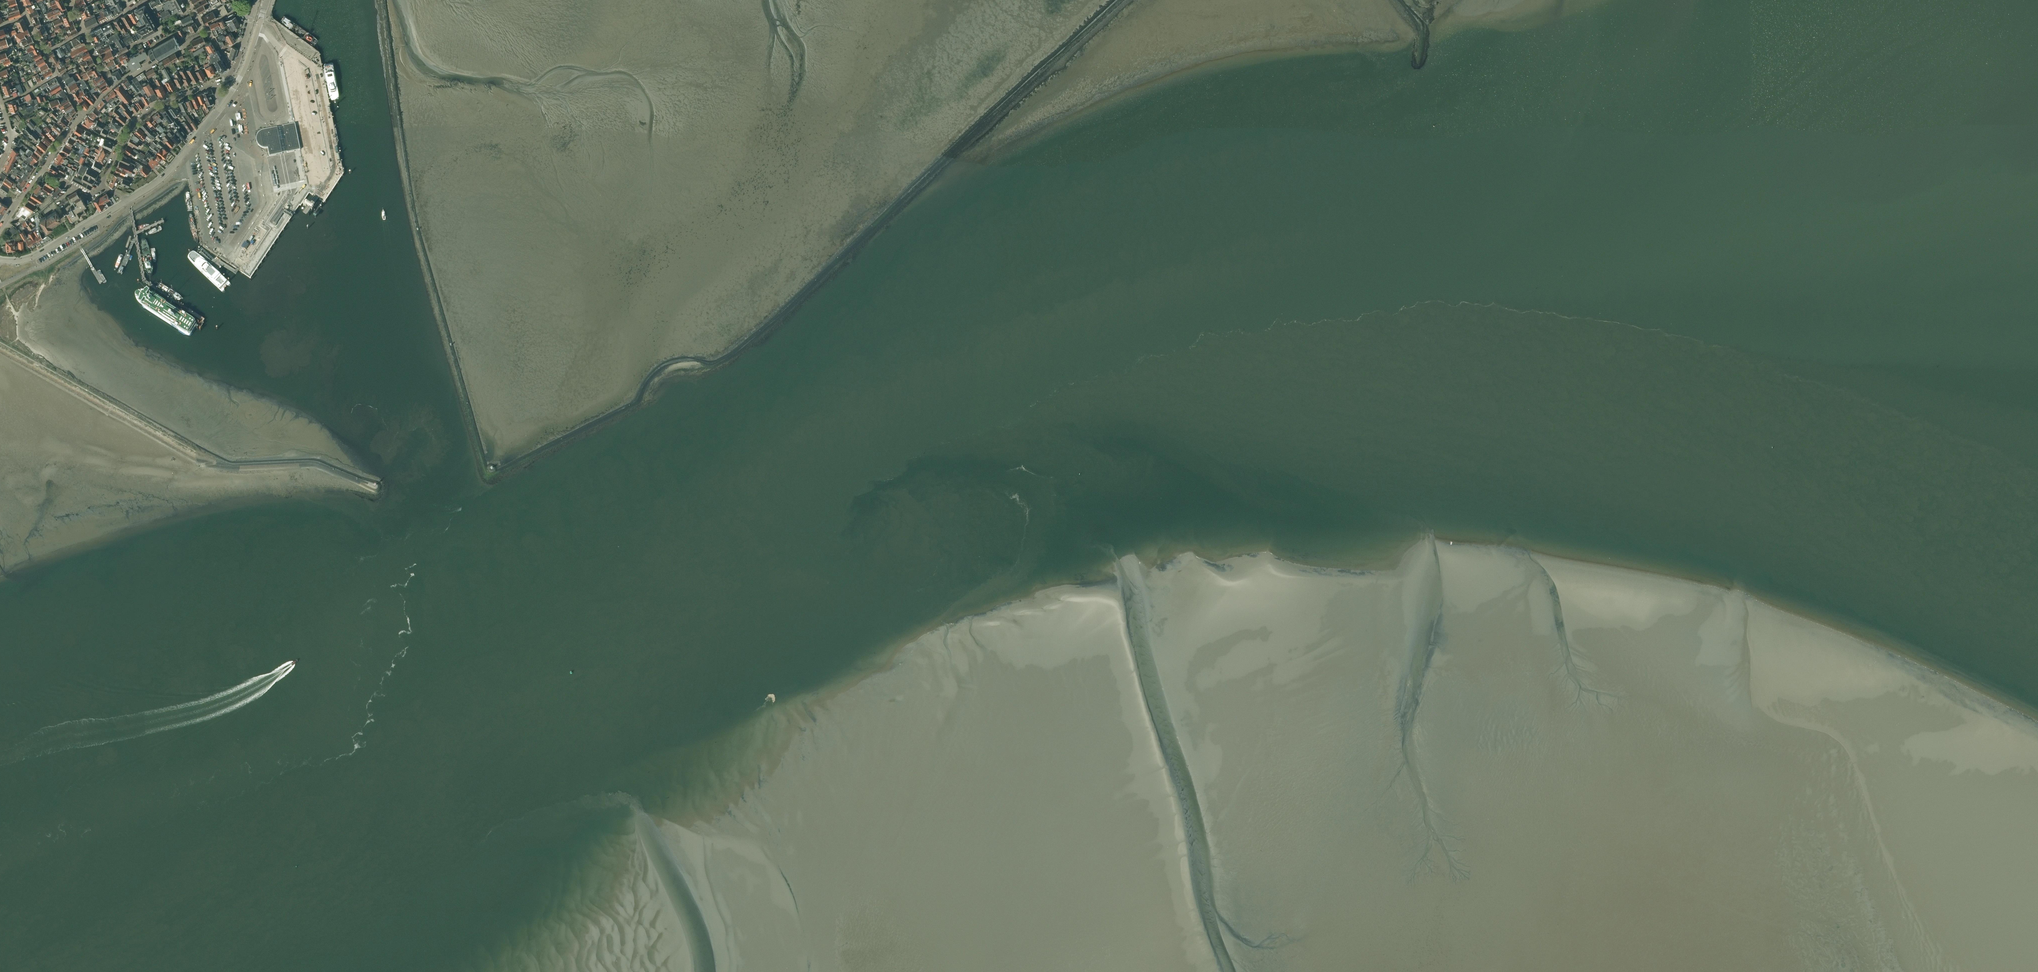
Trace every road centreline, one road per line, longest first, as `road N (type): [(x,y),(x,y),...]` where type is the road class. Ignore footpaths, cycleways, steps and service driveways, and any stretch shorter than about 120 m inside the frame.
road 1 (tertiary): [(0,261),(36,257),(128,201)]
road 2 (tertiary): [(128,201),(165,176),(226,100)]

